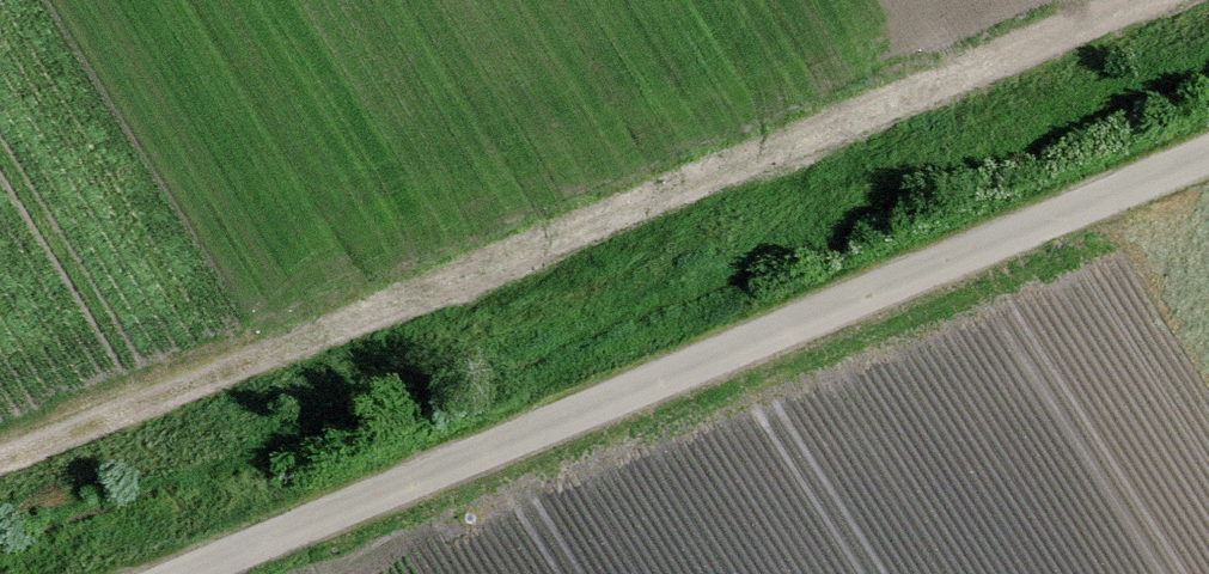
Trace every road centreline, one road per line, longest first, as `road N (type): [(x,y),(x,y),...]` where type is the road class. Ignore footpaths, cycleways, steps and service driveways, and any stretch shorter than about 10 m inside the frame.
road 1 (track): [(1120,0),(0,458)]
road 2 (unclassified): [(213,573),(1208,163)]

